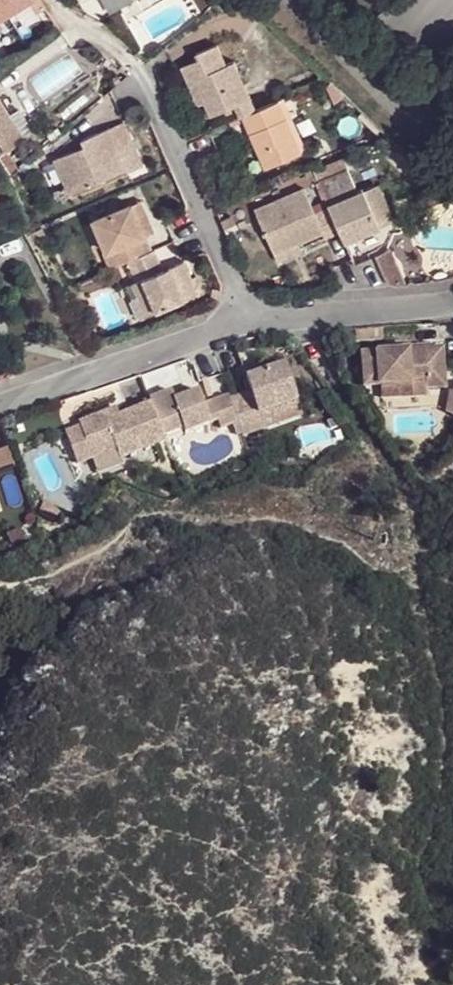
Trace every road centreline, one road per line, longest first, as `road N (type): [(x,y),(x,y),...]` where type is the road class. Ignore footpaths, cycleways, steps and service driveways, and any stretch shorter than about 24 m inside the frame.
road 1 (residential): [(247,317),(144,69)]
road 2 (residential): [(0,408),(247,317)]
road 3 (residential): [(247,317),(452,301)]

